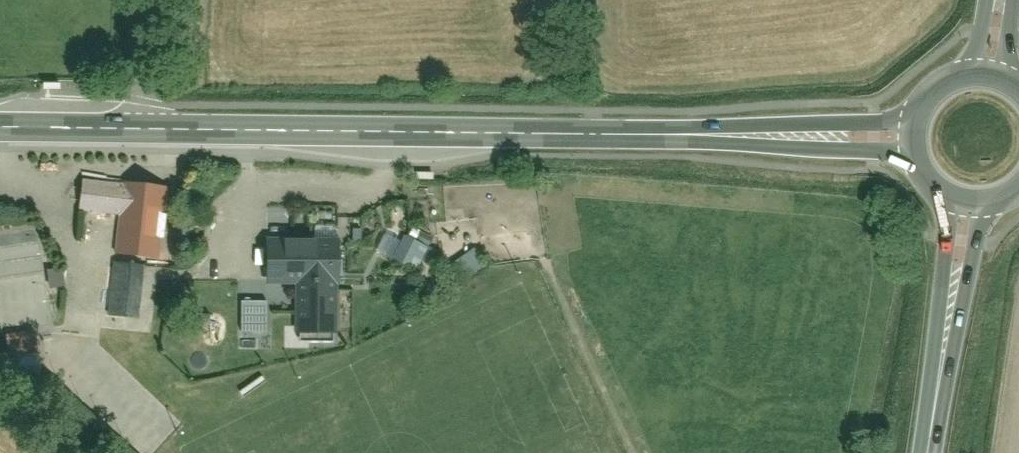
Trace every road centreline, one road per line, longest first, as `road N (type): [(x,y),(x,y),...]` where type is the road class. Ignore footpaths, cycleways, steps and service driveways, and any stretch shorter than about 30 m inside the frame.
road 1 (primary): [(143,128),(766,135)]
road 2 (primary): [(0,126),(143,128)]
road 3 (primary): [(905,112),(766,135)]
road 4 (primary): [(766,135),(903,167)]
road 5 (residential): [(143,128),(153,0)]
road 6 (primary): [(941,210),(952,332)]
road 7 (primary): [(952,332),(994,217)]
road 8 (primary): [(952,332),(934,452)]

